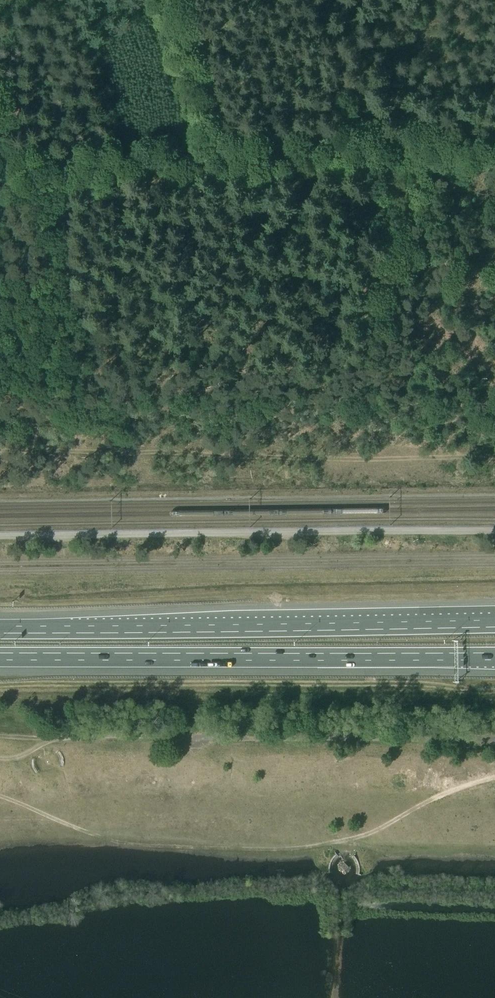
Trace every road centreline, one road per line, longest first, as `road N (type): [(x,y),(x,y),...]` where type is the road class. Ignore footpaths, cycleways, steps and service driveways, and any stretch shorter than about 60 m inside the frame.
road 1 (track): [(494,780),(453,791),(345,842),(281,850),(162,850),(91,837),(0,799)]
road 2 (motorway): [(494,623),(0,630)]
road 3 (motorway): [(0,656),(494,657)]
road 4 (track): [(197,736),(52,740),(0,759)]

